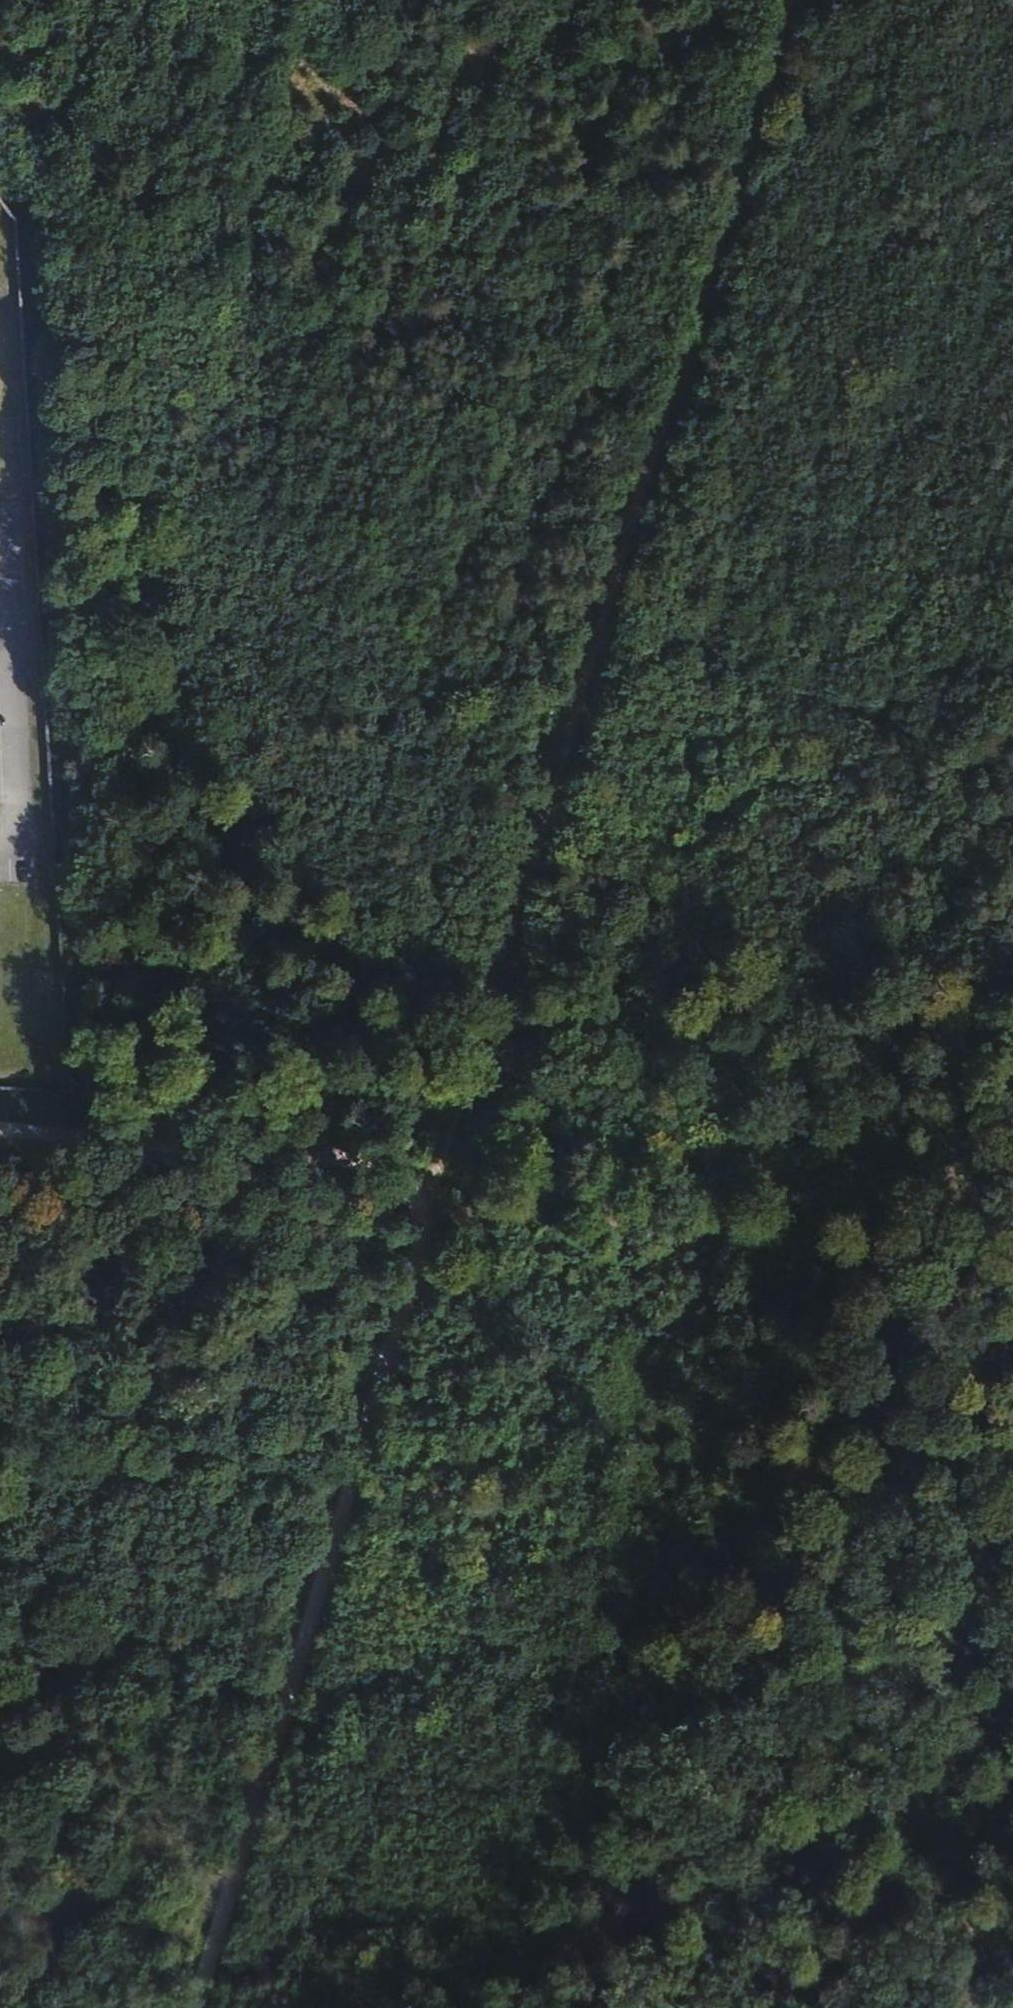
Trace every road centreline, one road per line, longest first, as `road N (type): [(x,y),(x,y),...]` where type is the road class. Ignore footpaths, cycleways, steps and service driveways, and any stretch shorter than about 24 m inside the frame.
road 1 (track): [(0,1139),(441,1161),(1012,1172)]
road 2 (track): [(202,2007),(441,1161)]
road 3 (residential): [(5,509),(27,845),(0,846)]

